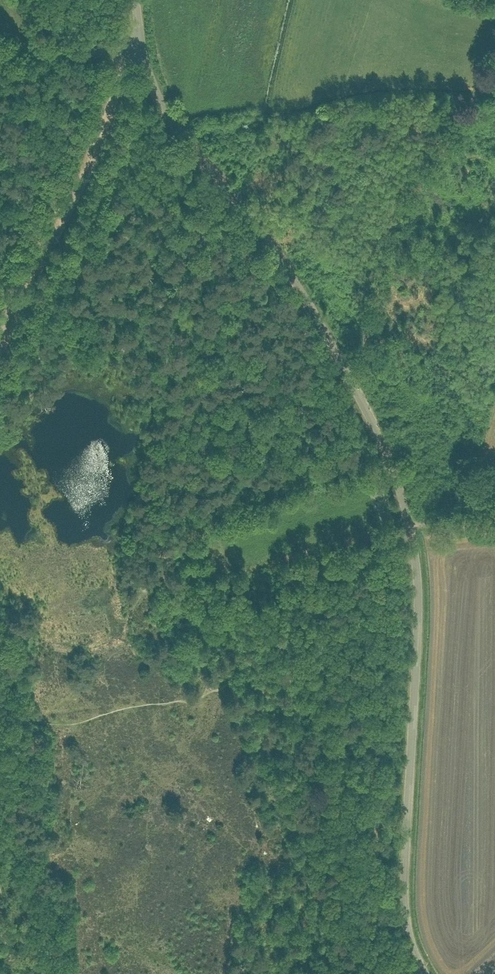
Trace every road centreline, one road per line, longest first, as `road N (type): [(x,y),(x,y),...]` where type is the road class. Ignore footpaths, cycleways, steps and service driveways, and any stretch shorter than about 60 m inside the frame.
road 1 (unclassified): [(428,973),(405,904),(419,607),(411,528),(394,468),(316,317),(165,110),(141,50)]
road 2 (track): [(24,288),(131,51)]
road 3 (track): [(207,692),(79,722),(0,721)]
road 4 (unclassified): [(0,45),(141,50)]

